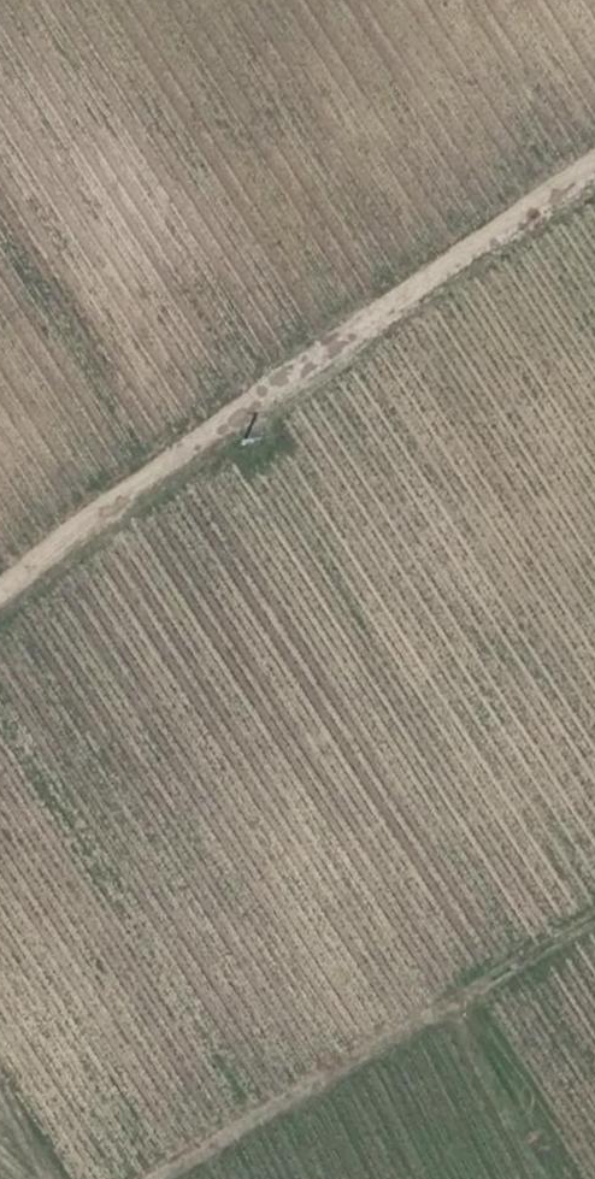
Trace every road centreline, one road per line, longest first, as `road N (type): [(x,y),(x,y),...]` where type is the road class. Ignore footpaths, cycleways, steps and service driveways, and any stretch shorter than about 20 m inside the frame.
road 1 (track): [(594,166),(439,284),(60,528),(0,591)]
road 2 (track): [(125,1178),(594,917)]

